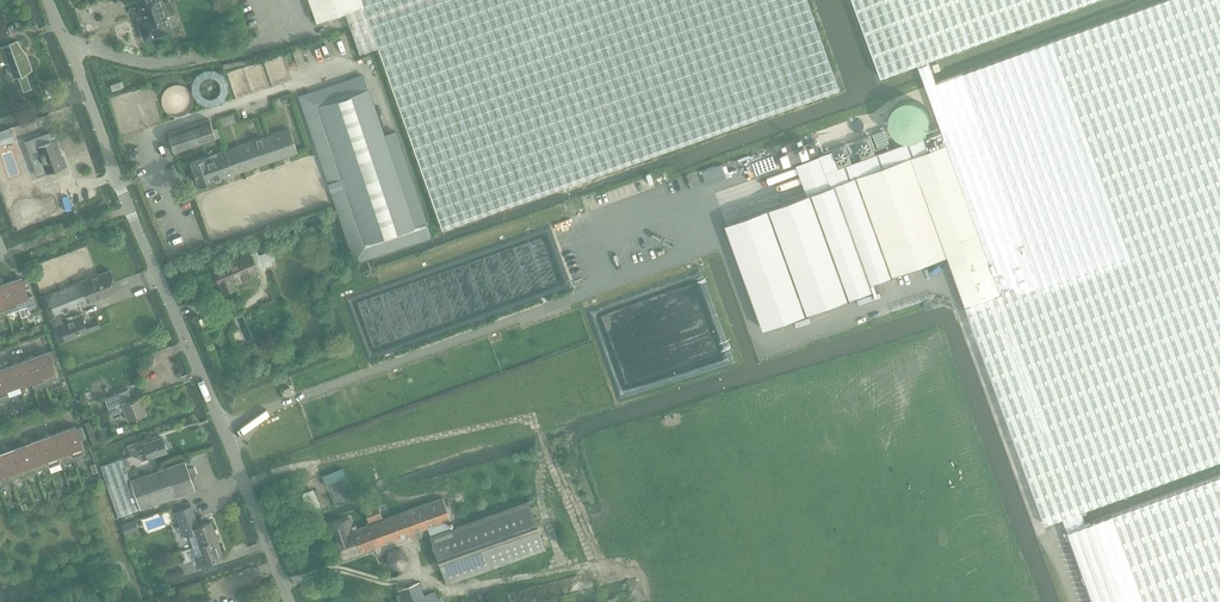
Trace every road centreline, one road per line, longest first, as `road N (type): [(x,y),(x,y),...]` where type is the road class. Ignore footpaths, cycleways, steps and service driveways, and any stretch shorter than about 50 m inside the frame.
road 1 (tertiary): [(292,601),(46,0)]
road 2 (track): [(538,428),(523,418),(274,471),(246,486)]

